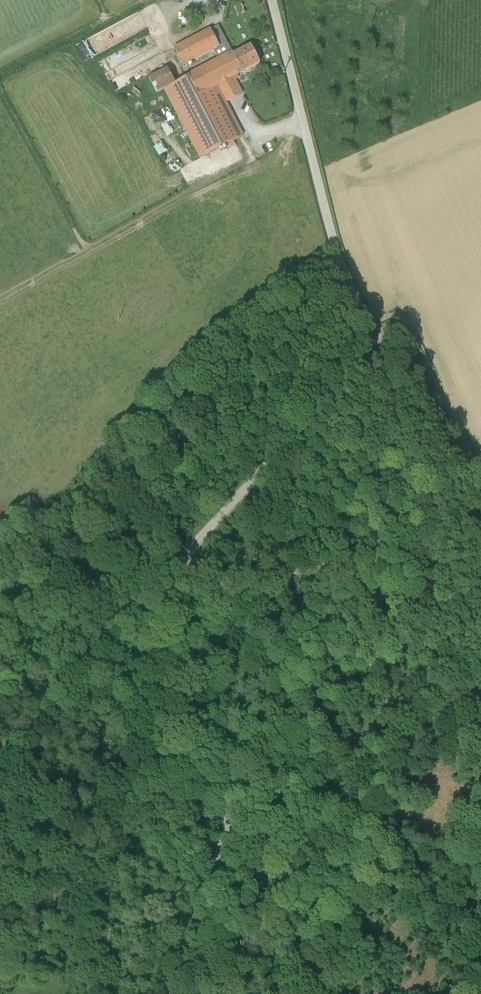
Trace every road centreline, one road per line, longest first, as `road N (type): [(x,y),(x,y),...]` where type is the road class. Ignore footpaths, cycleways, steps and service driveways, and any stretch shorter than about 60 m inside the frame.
road 1 (unclassified): [(147,993),(211,867),(258,698),(294,650),(356,597),(352,573),(333,560),(206,581),(185,562),(193,541),(369,345),(335,248),(272,0)]
road 2 (track): [(0,586),(302,360),(324,333),(344,275)]
road 3 (track): [(411,388),(480,517)]

